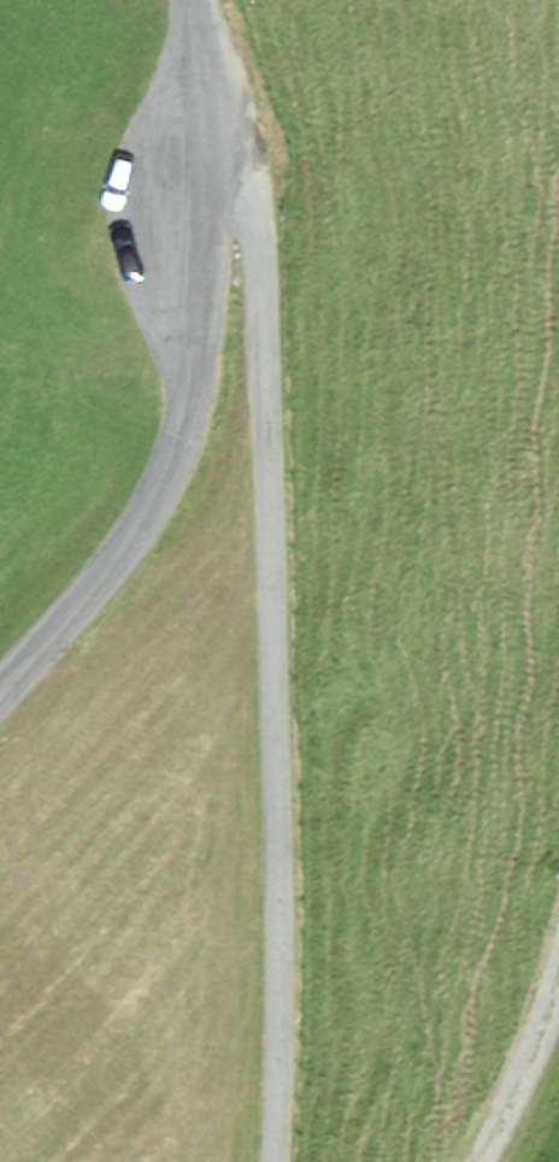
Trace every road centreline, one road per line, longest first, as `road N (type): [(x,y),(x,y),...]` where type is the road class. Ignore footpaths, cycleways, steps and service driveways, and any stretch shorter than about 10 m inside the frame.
road 1 (track): [(226,90),(272,162),(299,850),(288,1161)]
road 2 (unclassified): [(0,706),(89,612),(212,418),(226,90),(205,0)]
road 3 (track): [(506,1161),(540,1094),(558,1011)]

